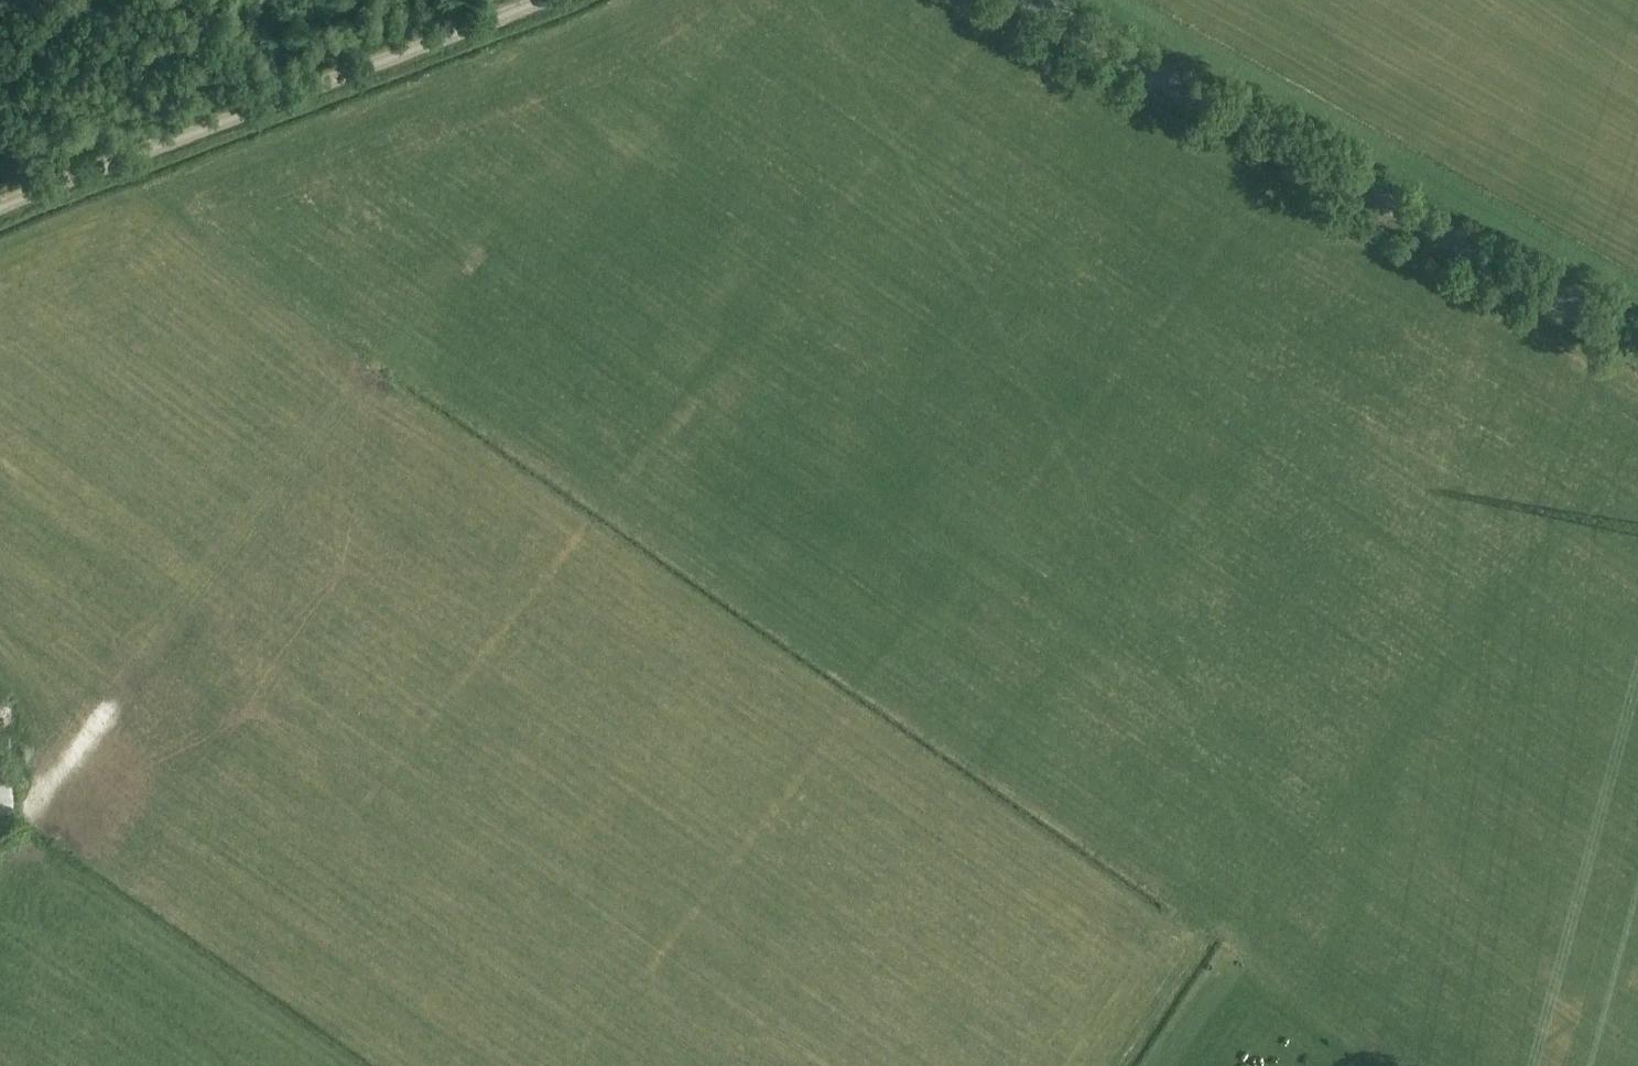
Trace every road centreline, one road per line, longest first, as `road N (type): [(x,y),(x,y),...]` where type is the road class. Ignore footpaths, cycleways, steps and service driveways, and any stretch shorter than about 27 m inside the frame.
road 1 (secondary): [(1637,341),(1107,51),(1032,0)]
road 2 (unclassified): [(0,206),(543,0)]

